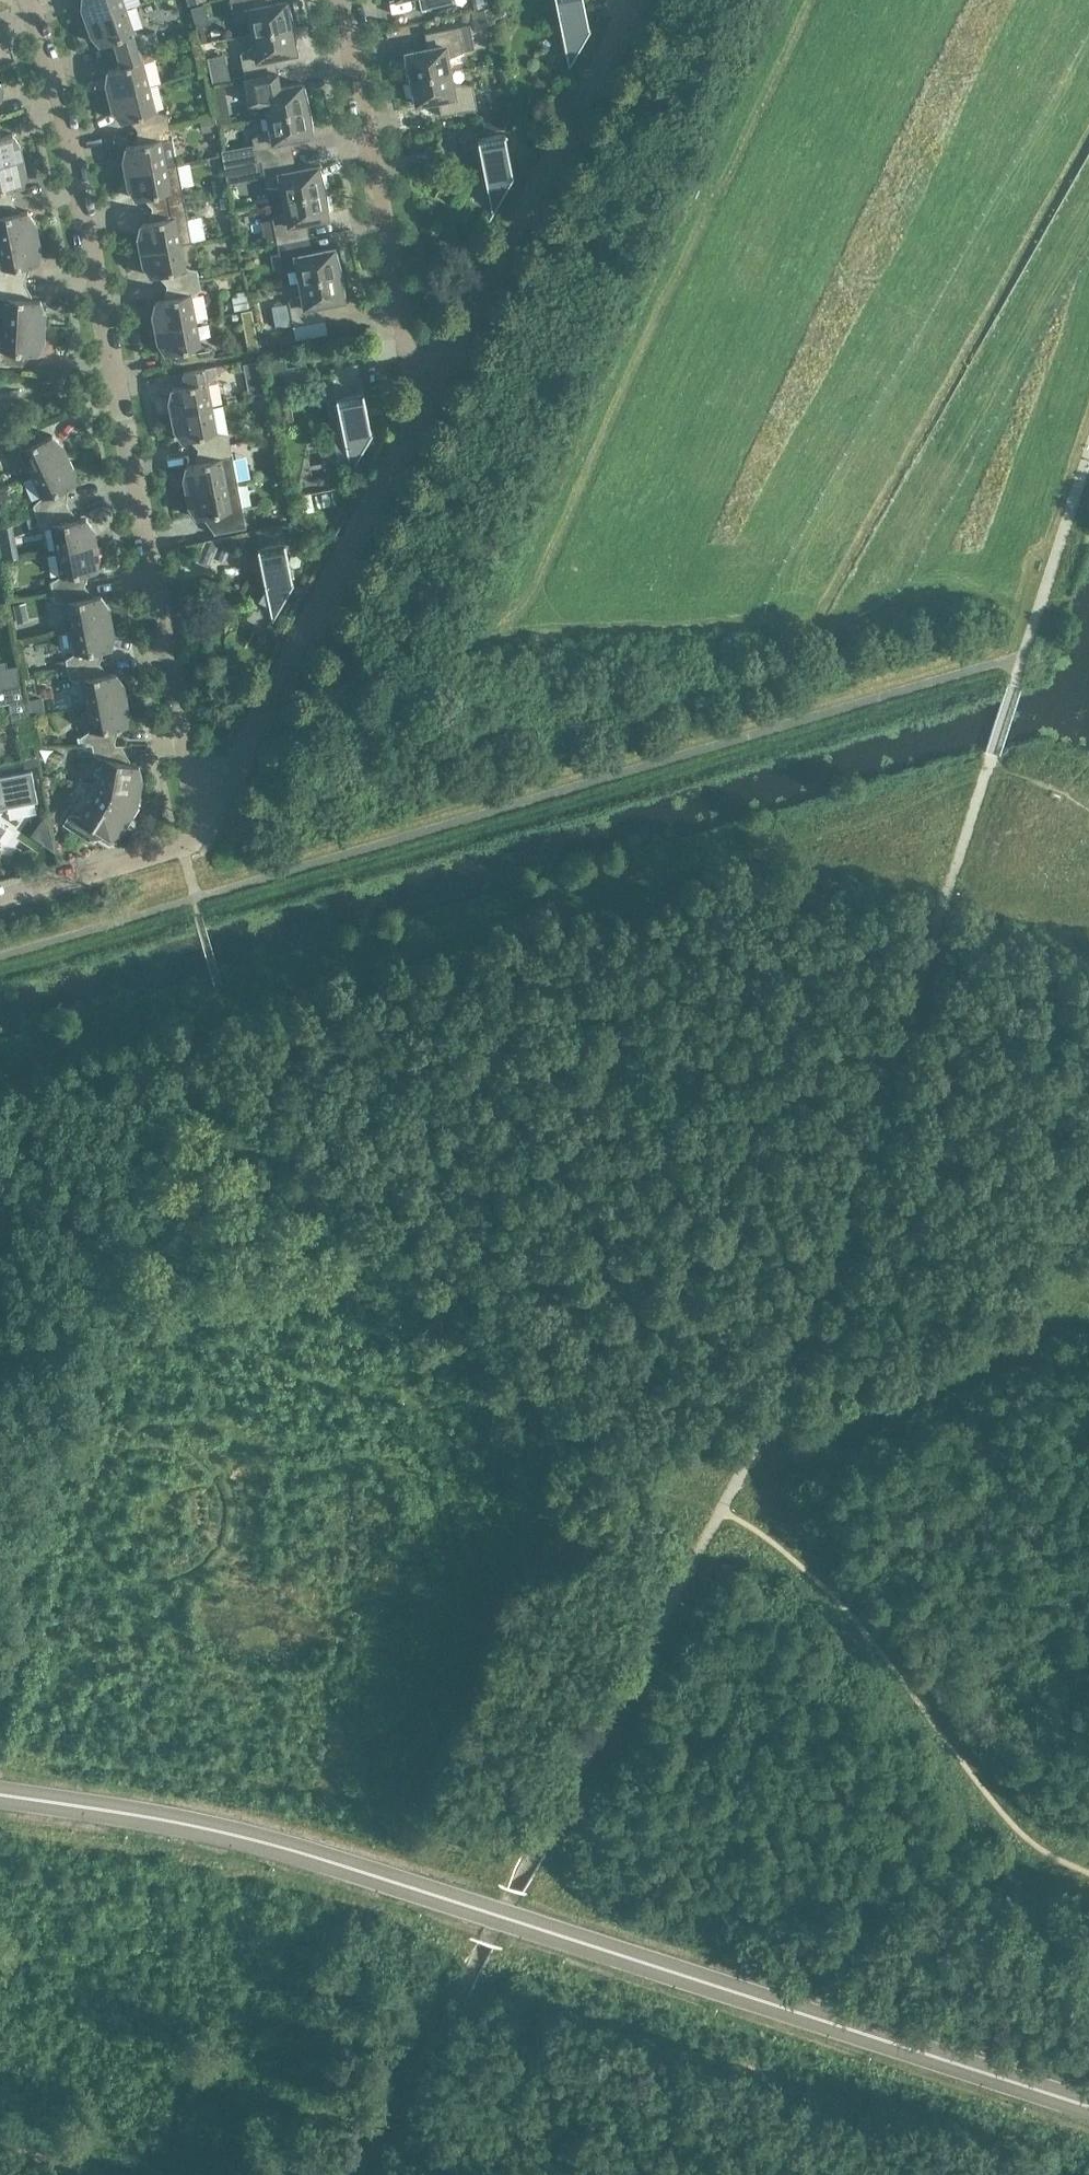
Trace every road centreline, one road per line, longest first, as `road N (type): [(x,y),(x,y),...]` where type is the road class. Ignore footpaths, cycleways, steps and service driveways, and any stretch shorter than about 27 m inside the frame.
road 1 (tertiary): [(1088,2110),(196,1826),(0,1795)]
road 2 (residential): [(215,800),(191,779),(65,115),(26,0)]
road 3 (residential): [(420,406),(633,0)]
road 4 (residential): [(215,800),(420,406)]
road 5 (residential): [(420,406),(341,0)]
road 6 (residential): [(0,900),(191,844),(215,800)]

